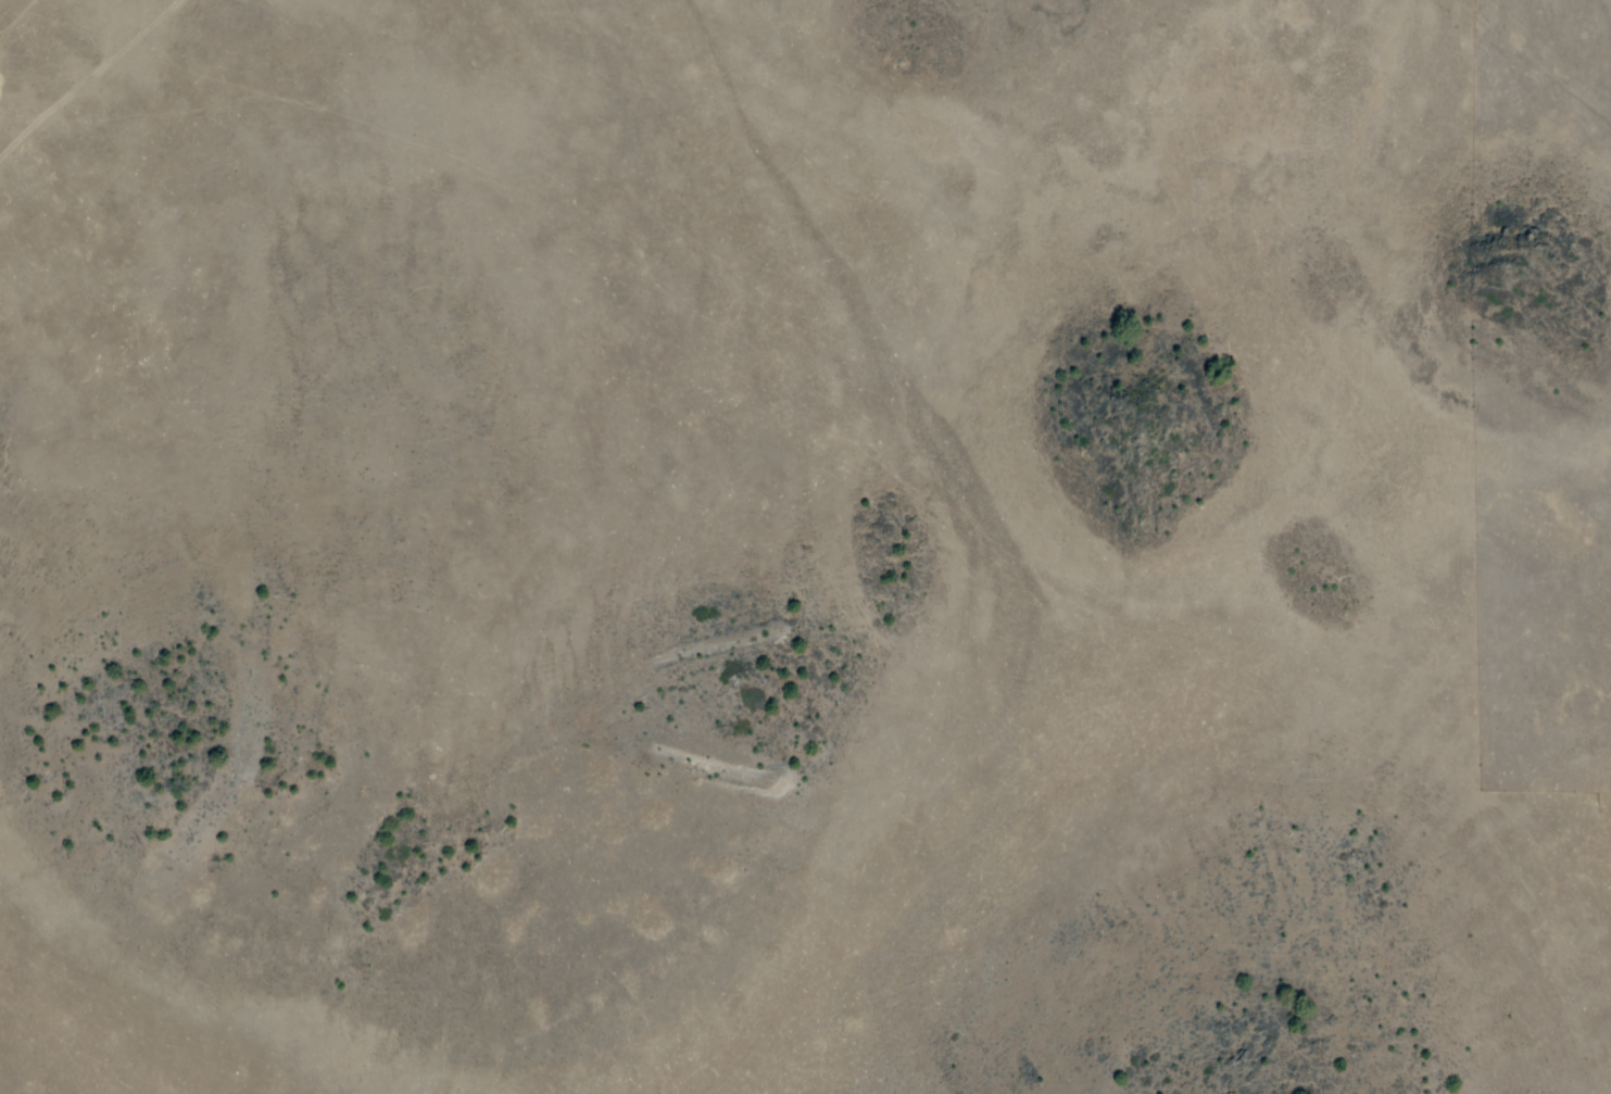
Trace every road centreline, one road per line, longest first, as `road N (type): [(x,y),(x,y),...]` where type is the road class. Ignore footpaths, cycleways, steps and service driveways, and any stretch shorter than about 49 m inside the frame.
road 1 (track): [(0,153),(170,0)]

